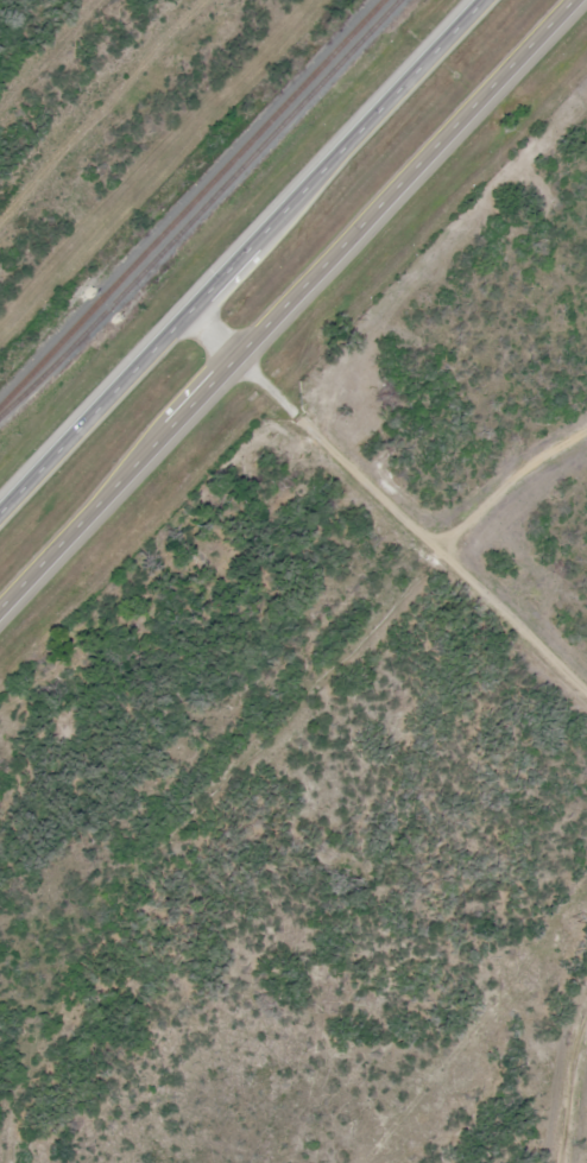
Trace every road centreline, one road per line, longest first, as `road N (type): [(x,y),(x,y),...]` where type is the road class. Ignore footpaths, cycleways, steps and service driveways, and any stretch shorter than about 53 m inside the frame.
road 1 (track): [(4,1162),(27,990),(400,575),(538,464),(586,443)]
road 2 (trunk): [(0,609),(572,0)]
road 3 (trunk): [(490,0),(0,526)]
road 4 (track): [(586,759),(400,575),(238,358)]
road 5 (track): [(538,1162),(586,1011)]

